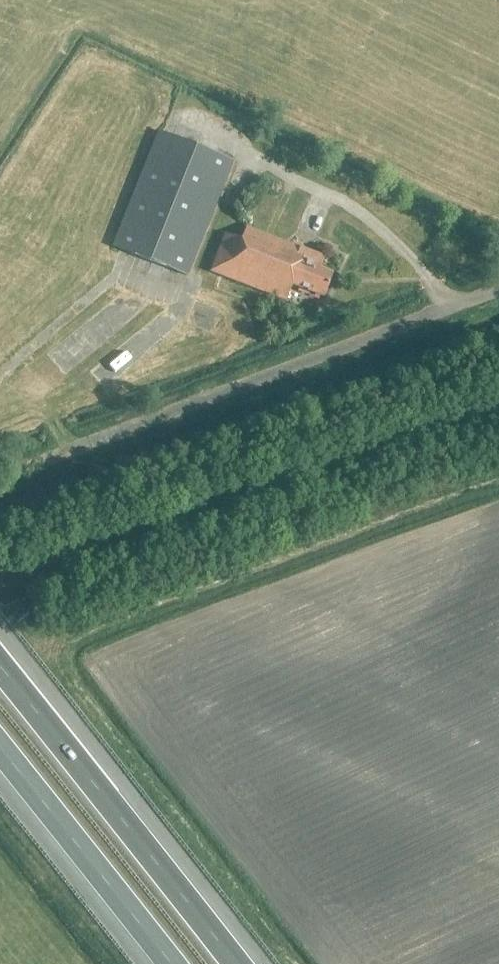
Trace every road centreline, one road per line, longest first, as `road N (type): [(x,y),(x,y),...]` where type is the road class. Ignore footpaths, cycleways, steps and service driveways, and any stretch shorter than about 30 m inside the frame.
road 1 (tertiary): [(0,593),(498,410)]
road 2 (residential): [(12,473),(498,290)]
road 3 (motorway): [(233,963),(0,666)]
road 4 (motorway): [(0,750),(167,963)]

